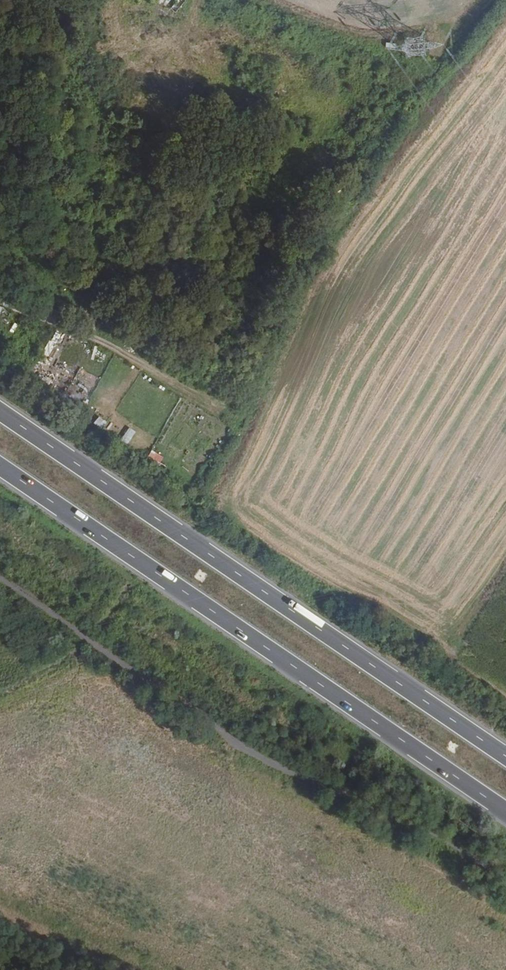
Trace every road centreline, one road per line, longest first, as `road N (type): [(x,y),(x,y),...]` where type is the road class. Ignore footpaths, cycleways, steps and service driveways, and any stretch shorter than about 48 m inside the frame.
road 1 (motorway): [(0,468),(505,813)]
road 2 (motorway): [(505,756),(0,411)]

